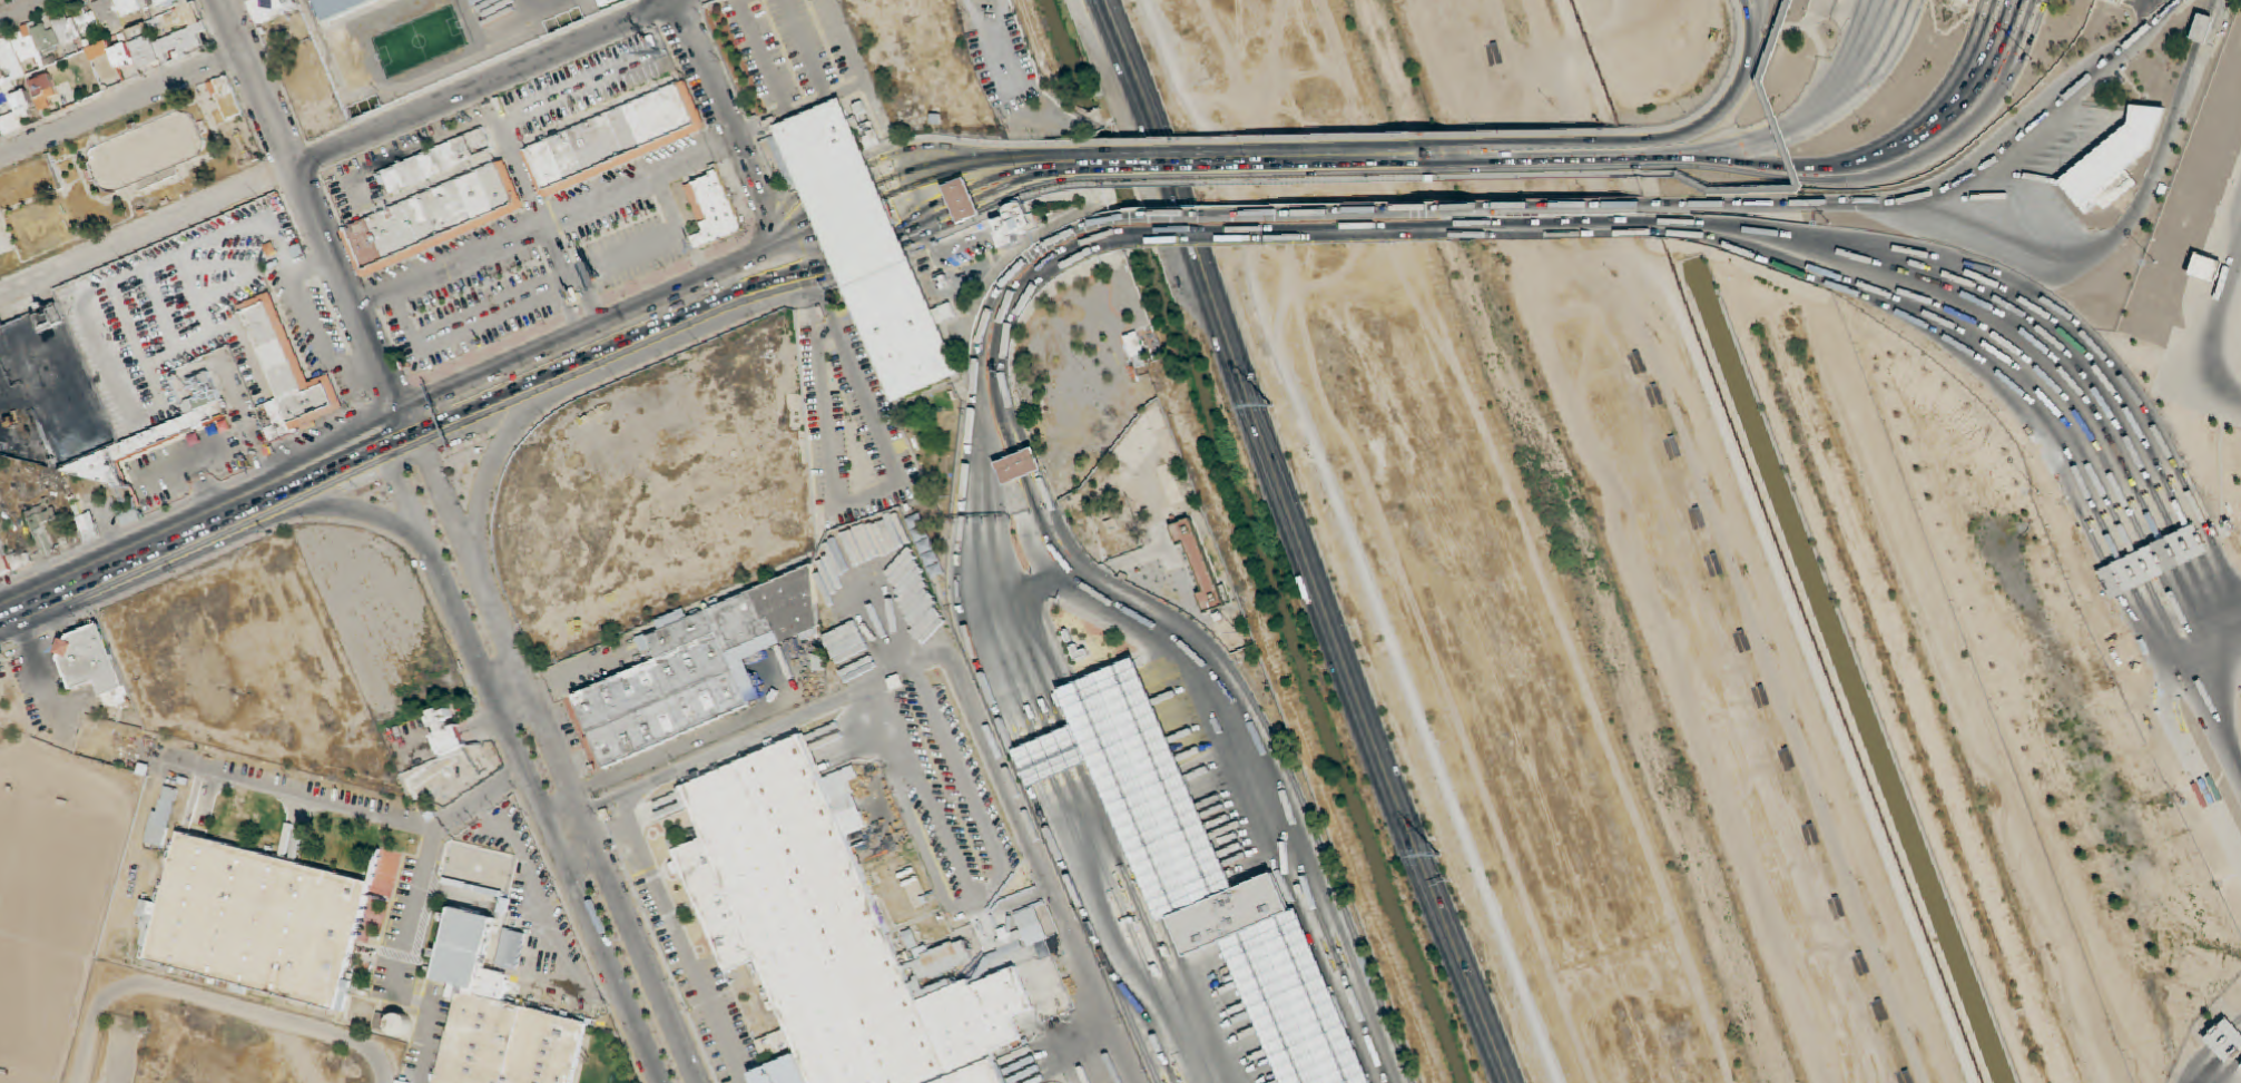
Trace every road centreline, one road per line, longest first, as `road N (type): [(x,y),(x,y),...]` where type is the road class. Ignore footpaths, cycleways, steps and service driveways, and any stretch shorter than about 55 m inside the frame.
road 1 (trunk): [(1510,1082),(1101,0)]
road 2 (primary): [(0,633),(538,392),(837,272)]
road 3 (primary): [(816,225),(0,607)]
road 4 (residential): [(0,292),(680,0)]
road 5 (primary): [(1390,1082),(1219,691),(1189,644),(1075,573),(1043,512),(1033,472)]
road 6 (primary): [(1438,163),(1463,170),(1684,166),(1815,181),(1879,177),(1921,161),(1978,121),(2004,87),(2033,0)]
road 7 (primary): [(2183,0),(1966,174),(1929,194),(1895,203),(1647,206)]
road 8 (primary): [(1100,221),(1064,235),(1014,270),(987,316),(979,361),(977,506),(1060,728)]
road 9 (primary): [(1108,239),(1657,228)]
road 10 (primary): [(1622,144),(1073,154)]
road 11 (primary): [(1647,206),(1100,221)]
road 12 (primary): [(1089,175),(1625,157)]
road 13 (primary): [(1406,1082),(1249,705),(1227,670),(1189,644)]
road 14 (primary): [(2017,339),(2070,343),(2110,358),(2156,431),(2239,602),(2238,623),(2195,678)]
road 15 (residential): [(381,382),(223,0)]
road 16 (primary): [(1692,157),(1828,169),(1884,158),(1956,114),(1994,66),(2021,0)]
road 17 (trunk): [(1075,0),(1179,285),(1230,347)]
road 18 (primary): [(1089,758),(1232,1082)]
road 19 (primary): [(1074,765),(1212,1082)]
road 20 (primary): [(1046,776),(1113,943),(1151,994),(1196,1082)]
road 21 (primary): [(1625,157),(1736,149),(1798,125),(1850,81),(1897,0)]
road 22 (primary): [(1028,784),(1117,991),(1137,1011),(1170,1082)]
road 23 (primary): [(1625,157),(1724,144),(1805,114),(1851,65),(1884,0)]
road 24 (primary): [(1737,242),(1973,314),(2017,339)]
road 25 (primary): [(1788,167),(1870,146),(1919,114),(1952,85),(1995,0)]
road 26 (primary): [(1024,449),(997,374),(1010,307),(1046,267),(1108,239)]
road 27 (primary): [(2017,339),(2099,367),(2186,528)]
road 28 (primary): [(1821,159),(1855,160),(1939,115),(1992,43),(2008,0)]
road 29 (residential): [(775,244),(675,2)]
road 30 (primary): [(2017,339),(2083,374),(2174,533)]
road 31 (primary): [(2017,339),(2071,382),(2161,540)]
road 32 (primary): [(2017,339),(2019,410),(2106,567)]
road 33 (primary): [(977,506),(971,628),(1012,747)]
road 34 (primary): [(2017,339),(2032,403),(2121,560)]
road 35 (primary): [(2017,339),(2082,425),(2147,547)]
road 36 (primary): [(2017,339),(2133,554)]
road 37 (primary): [(977,506),(981,609),(1031,739)]
road 38 (primary): [(1736,149),(1798,131),(1831,111),(1880,56),(1910,0)]
road 39 (primary): [(977,506),(993,599),(1046,734)]
road 40 (primary): [(977,506),(1074,721)]
road 41 (primary): [(1761,146),(1800,138),(1858,100),(1895,59),(1923,0)]
road 42 (primary): [(1749,0),(1750,59),(1730,101),(1687,135),(1622,144)]
road 43 (primary): [(1073,154),(963,163),(882,194)]
road 44 (primary): [(1786,121),(1836,65),(1860,0)]
road 45 (primary): [(2200,555),(2227,609),(2195,678)]
road 46 (primary): [(1919,114),(1944,83),(1983,0)]
road 47 (primary): [(1805,105),(1831,83),(1874,0)]
road 48 (primary): [(2188,561),(2214,614),(2195,678)]

